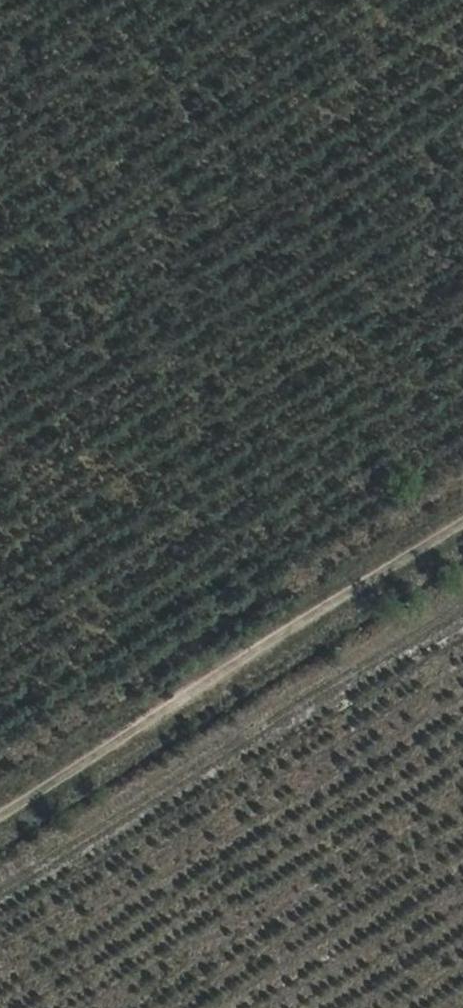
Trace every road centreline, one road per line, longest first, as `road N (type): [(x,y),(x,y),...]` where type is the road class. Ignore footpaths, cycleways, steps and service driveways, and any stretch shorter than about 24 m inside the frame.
road 1 (track): [(0,813),(462,525)]

